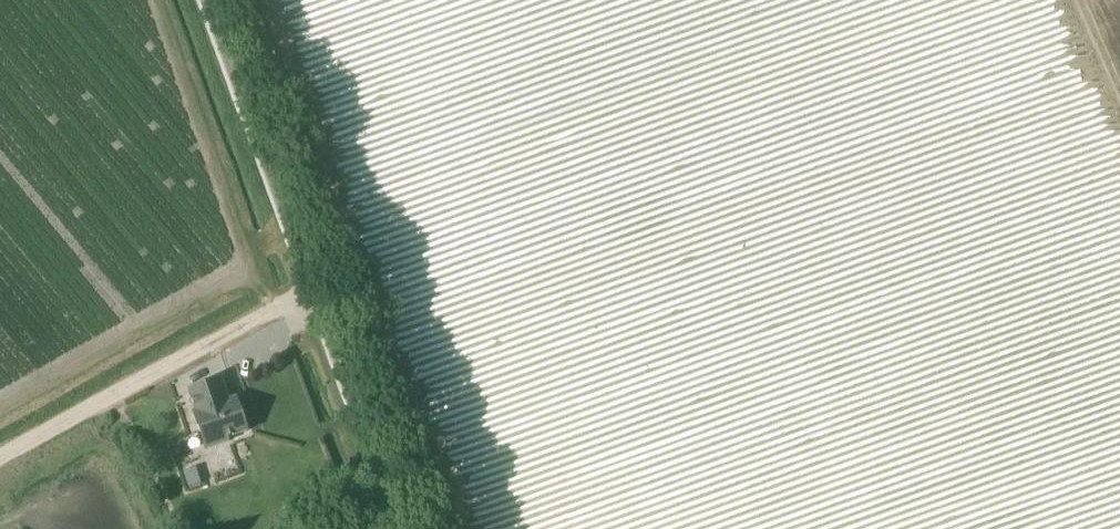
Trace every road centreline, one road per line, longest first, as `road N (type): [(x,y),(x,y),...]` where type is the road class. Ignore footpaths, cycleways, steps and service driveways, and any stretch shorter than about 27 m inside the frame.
road 1 (unclassified): [(426,528),(228,0)]

